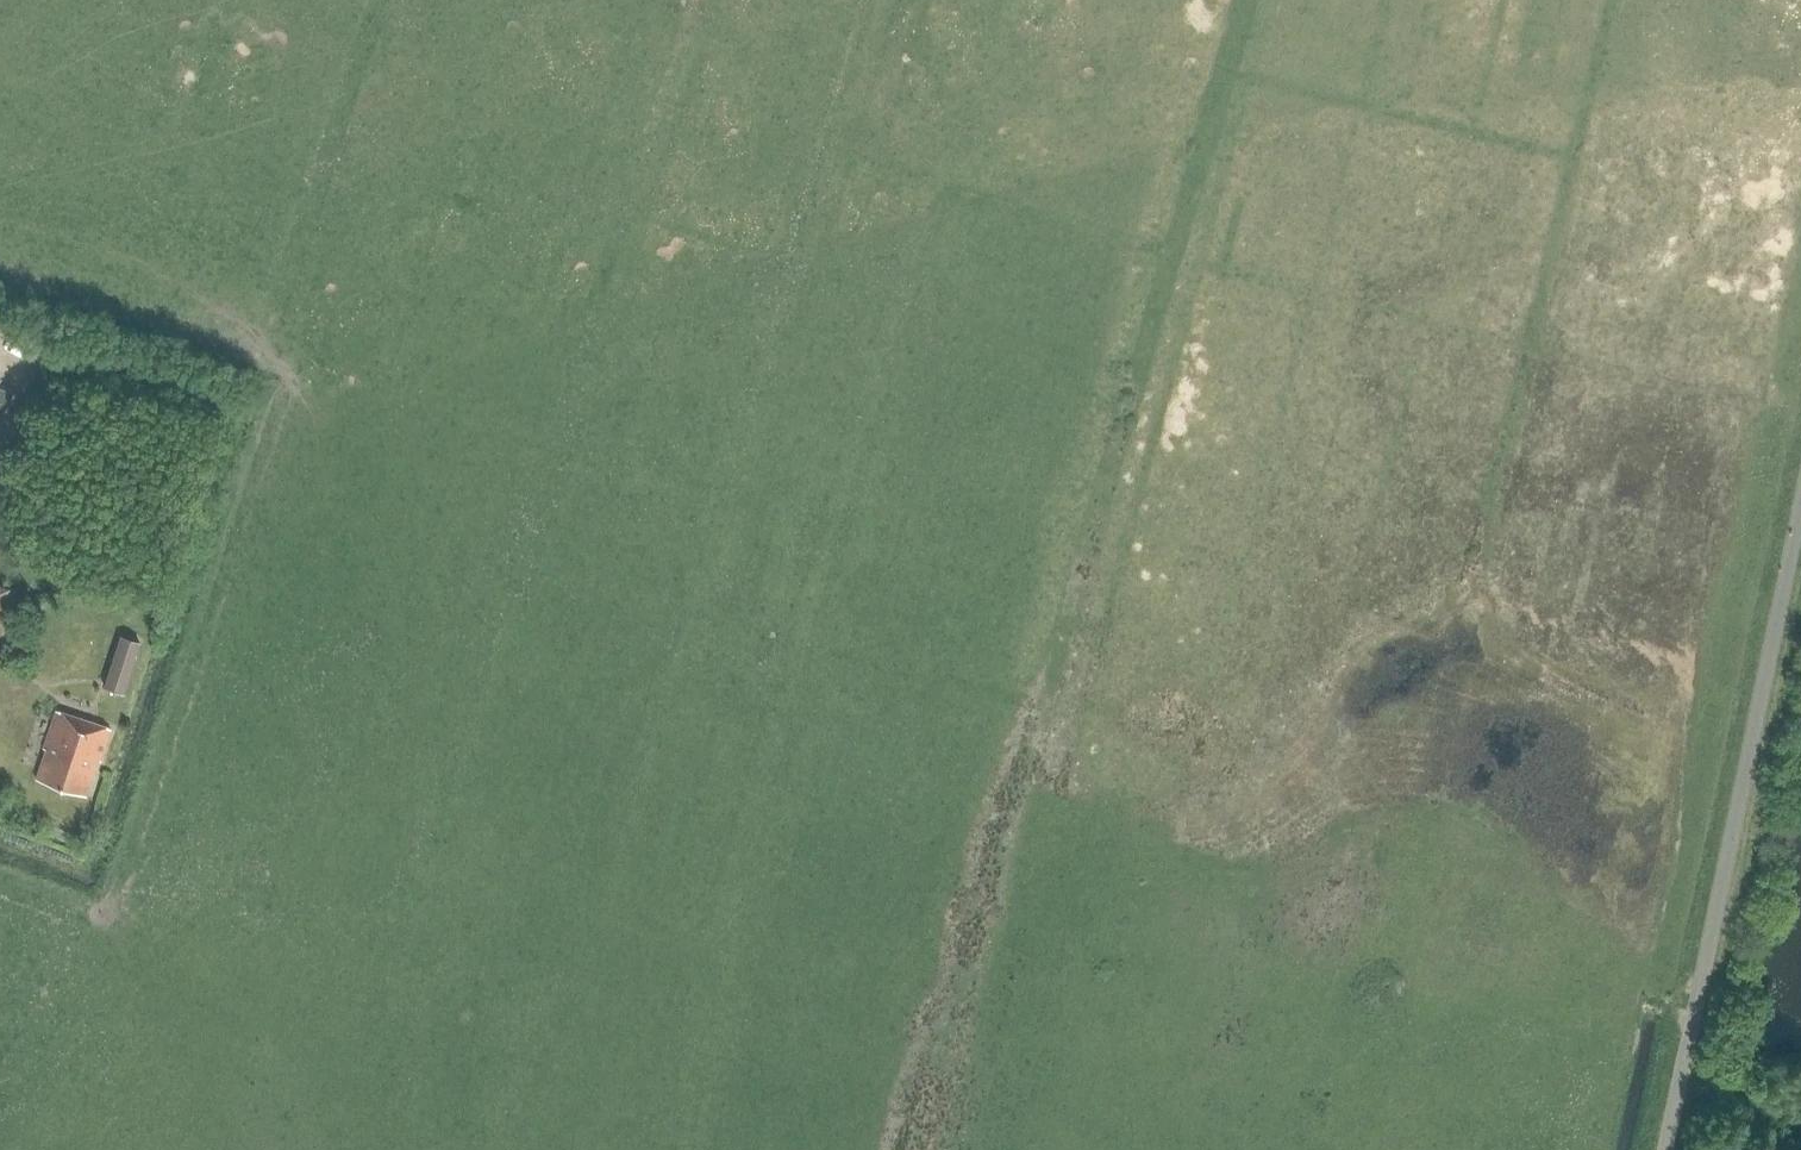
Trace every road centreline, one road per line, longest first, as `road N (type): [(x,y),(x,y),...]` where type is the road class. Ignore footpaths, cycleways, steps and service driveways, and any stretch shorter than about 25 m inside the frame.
road 1 (unclassified): [(1665,1149),(1800,502)]

